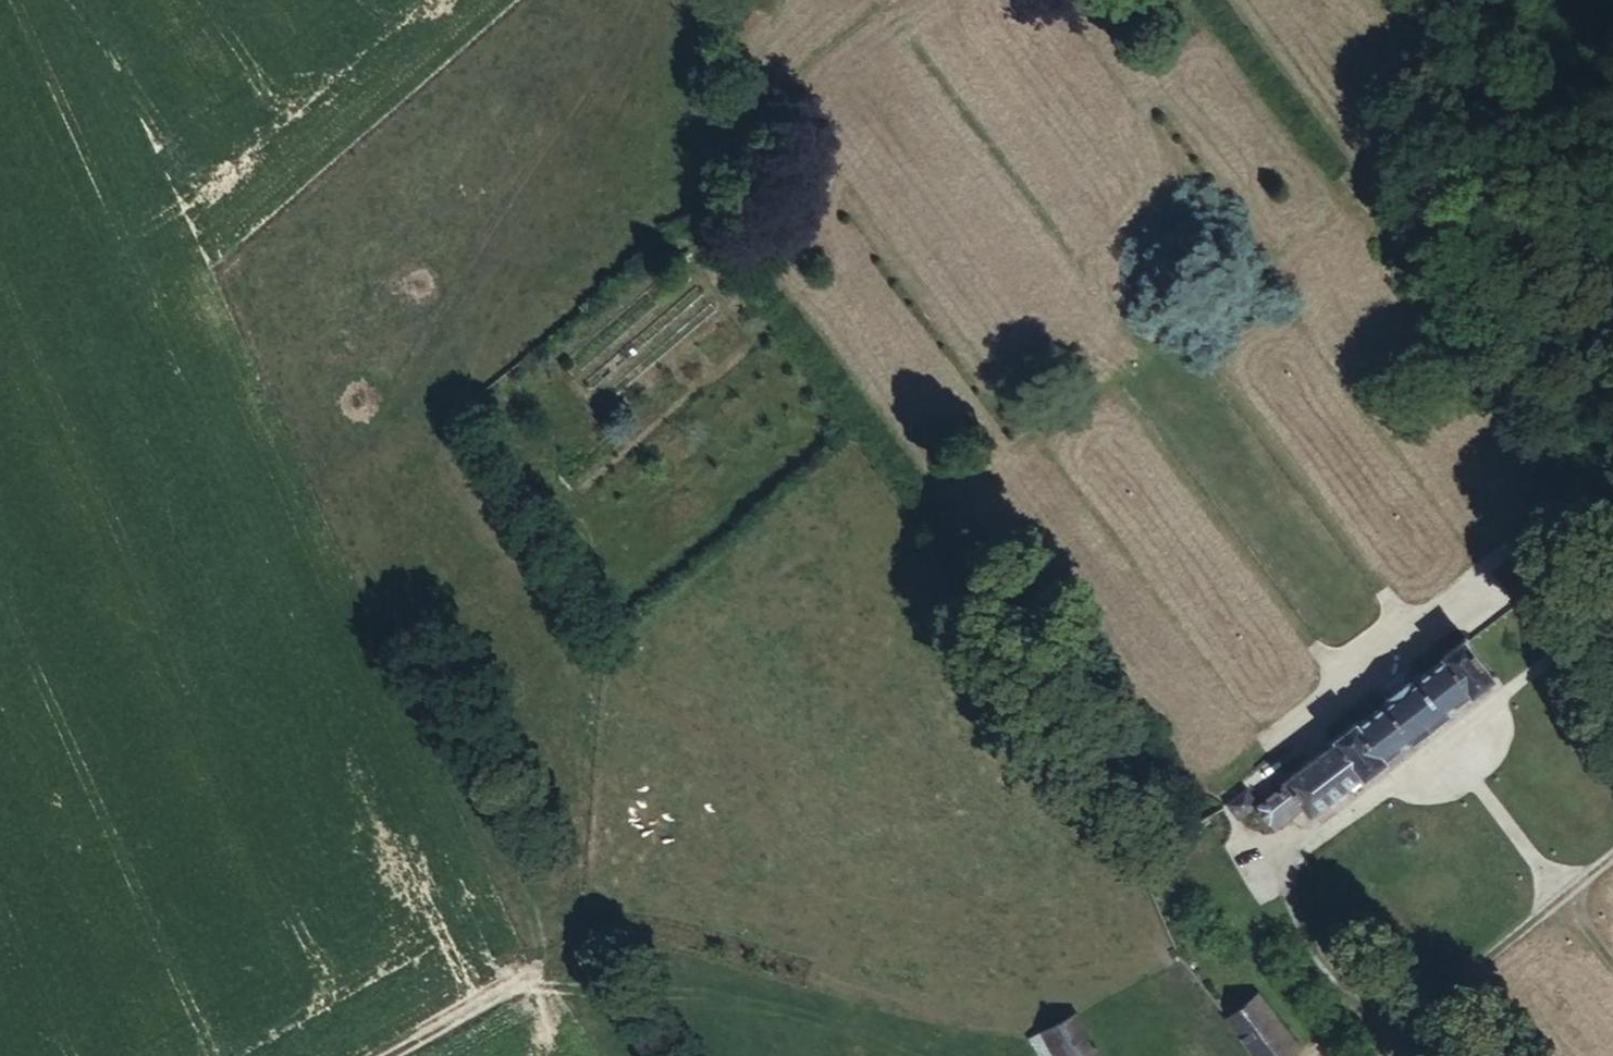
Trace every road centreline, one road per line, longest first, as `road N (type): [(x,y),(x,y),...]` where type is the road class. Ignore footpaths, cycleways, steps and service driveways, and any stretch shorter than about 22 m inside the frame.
road 1 (track): [(1612,969),(1450,752)]

